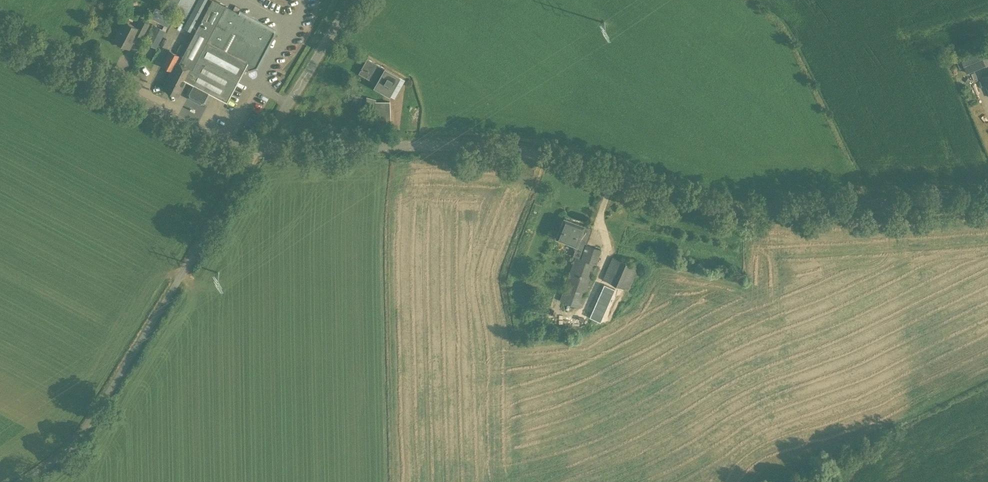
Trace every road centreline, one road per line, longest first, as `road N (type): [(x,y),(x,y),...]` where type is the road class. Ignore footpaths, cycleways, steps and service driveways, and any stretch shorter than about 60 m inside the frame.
road 1 (tertiary): [(987,198),(730,209),(501,144),(258,148)]
road 2 (unclassified): [(30,481),(92,427),(258,148)]
road 3 (tertiary): [(258,148),(205,132),(0,25)]
road 4 (unclassified): [(258,148),(350,0)]

